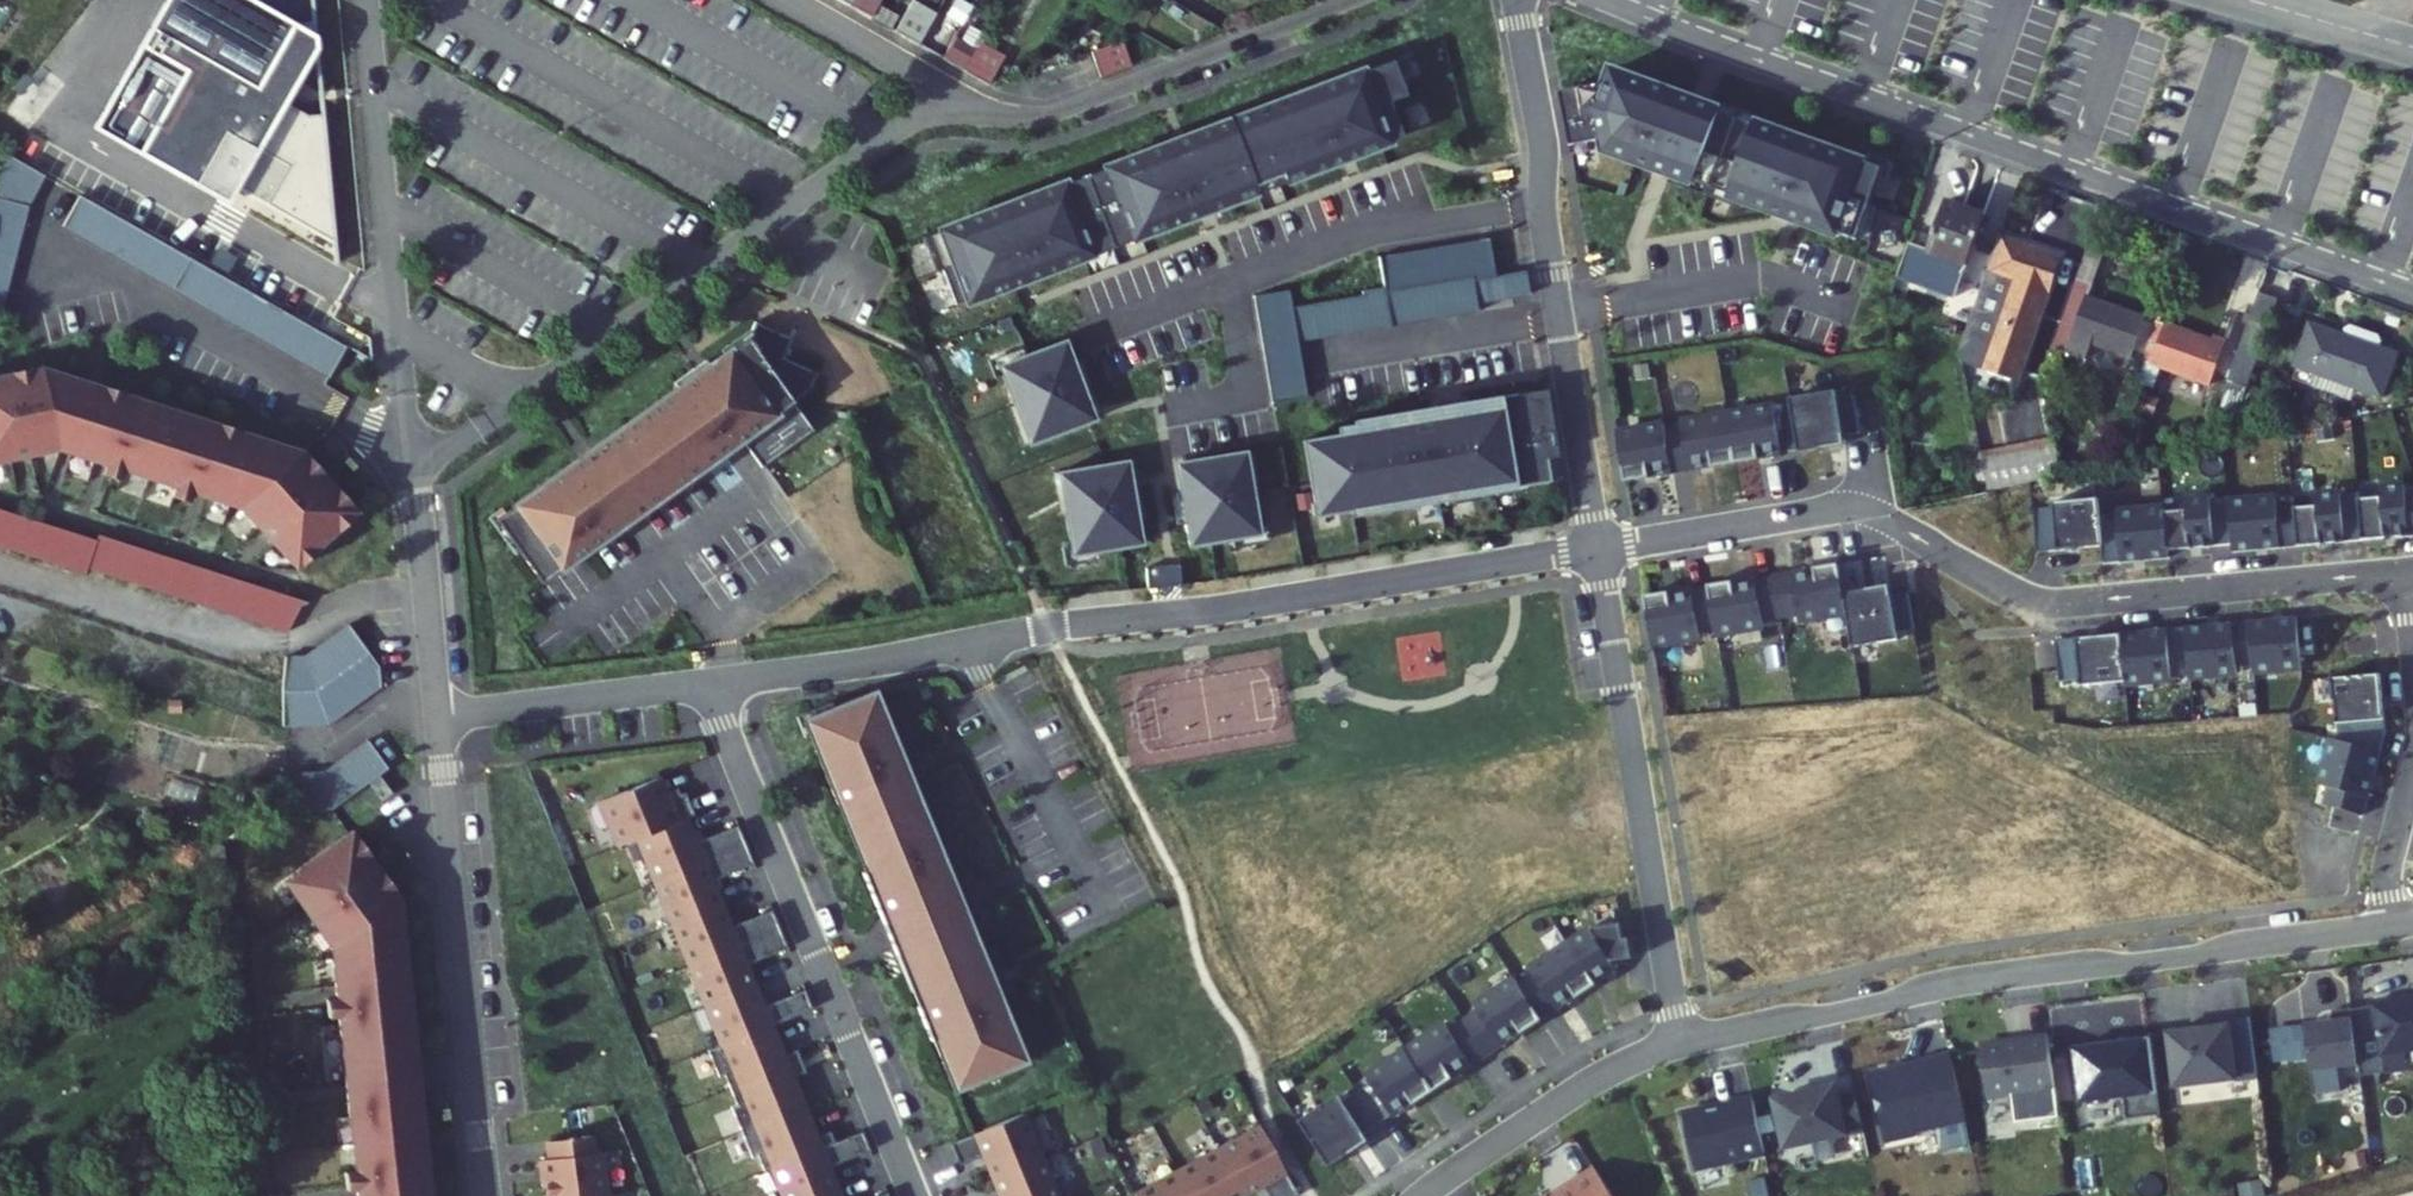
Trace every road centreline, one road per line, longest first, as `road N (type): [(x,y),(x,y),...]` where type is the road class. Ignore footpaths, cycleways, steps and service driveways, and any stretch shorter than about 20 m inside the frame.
road 1 (residential): [(713,680),(1596,552)]
road 2 (residential): [(1609,0),(2412,290)]
road 3 (residential): [(372,0),(440,715)]
road 4 (residential): [(1680,1042),(2006,975),(2373,927)]
road 5 (residential): [(2406,572),(2061,603),(2032,599),(1873,506)]
road 6 (residential): [(1518,0),(1596,552)]
road 7 (residential): [(916,1195),(713,680)]
road 8 (residential): [(1680,1042),(1596,552)]
road 9 (residential): [(440,715),(487,1195)]
road 10 (residential): [(1424,1195),(1599,1077),(1680,1042)]
road 11 (residential): [(1873,506),(1596,552)]
road 12 (residential): [(440,715),(713,680)]
road 13 (residential): [(2256,0),(2412,45)]
road 14 (residential): [(2412,772),(2373,927)]

